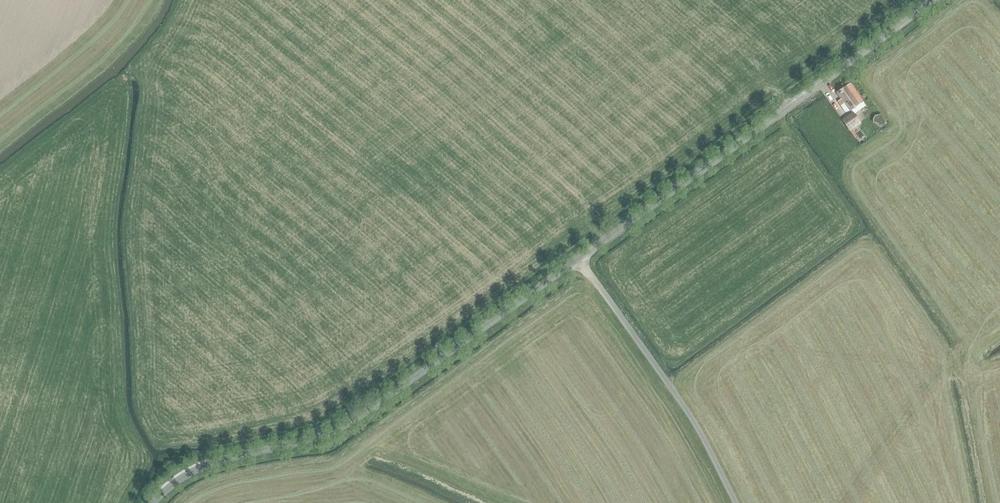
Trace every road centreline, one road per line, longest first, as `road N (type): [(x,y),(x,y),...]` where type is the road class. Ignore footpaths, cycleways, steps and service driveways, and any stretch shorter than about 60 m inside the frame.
road 1 (tertiary): [(153,502),(206,465),(318,437),(357,418),(927,0)]

